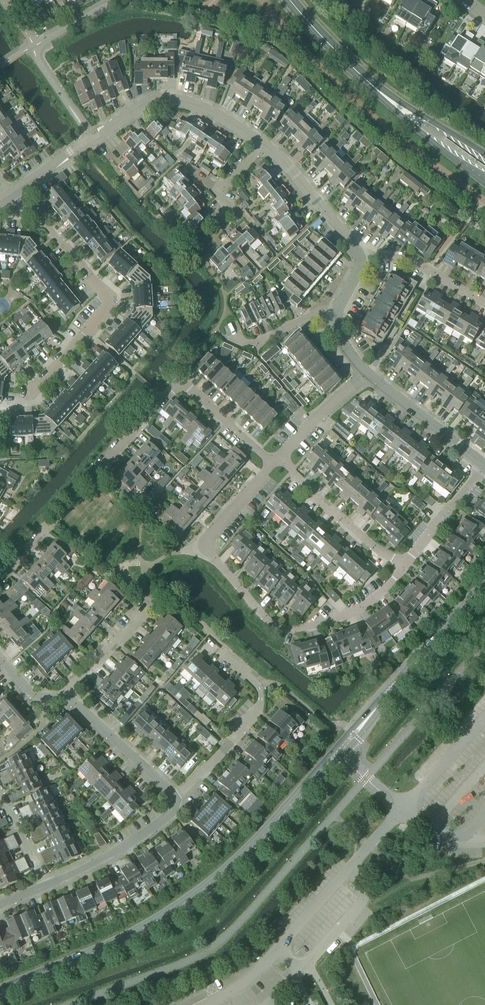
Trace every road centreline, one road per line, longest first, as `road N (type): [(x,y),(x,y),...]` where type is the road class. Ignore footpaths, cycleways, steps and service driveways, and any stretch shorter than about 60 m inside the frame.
road 1 (tertiary): [(0,991),(151,925),(225,872),(336,755)]
road 2 (residential): [(272,463),(210,538),(210,556),(265,619),(290,629),(346,615),(403,566)]
road 3 (residential): [(264,142),(208,110),(160,100),(15,189)]
road 4 (residential): [(32,388),(111,301),(15,189)]
road 5 (residential): [(102,470),(175,384),(272,463)]
road 6 (tertiary): [(336,755),(484,585)]
road 7 (secondary): [(444,141),(291,0)]
road 8 (residential): [(175,800),(258,711),(258,685),(220,652)]
road 9 (residential): [(403,566),(375,549),(289,466),(272,463)]
road 10 (unclassified): [(365,779),(394,803),(409,801),(484,717)]
road 11 (residential): [(175,800),(170,814),(121,849),(45,884)]
road 12 (residential): [(484,467),(366,373)]
road 13 (residential): [(360,255),(264,142)]
road 14 (residential): [(175,800),(72,703)]
road 15 (residential): [(484,304),(407,260),(360,255)]
road 16 (residential): [(272,463),(366,373)]
road 17 (residential): [(403,566),(484,468)]

